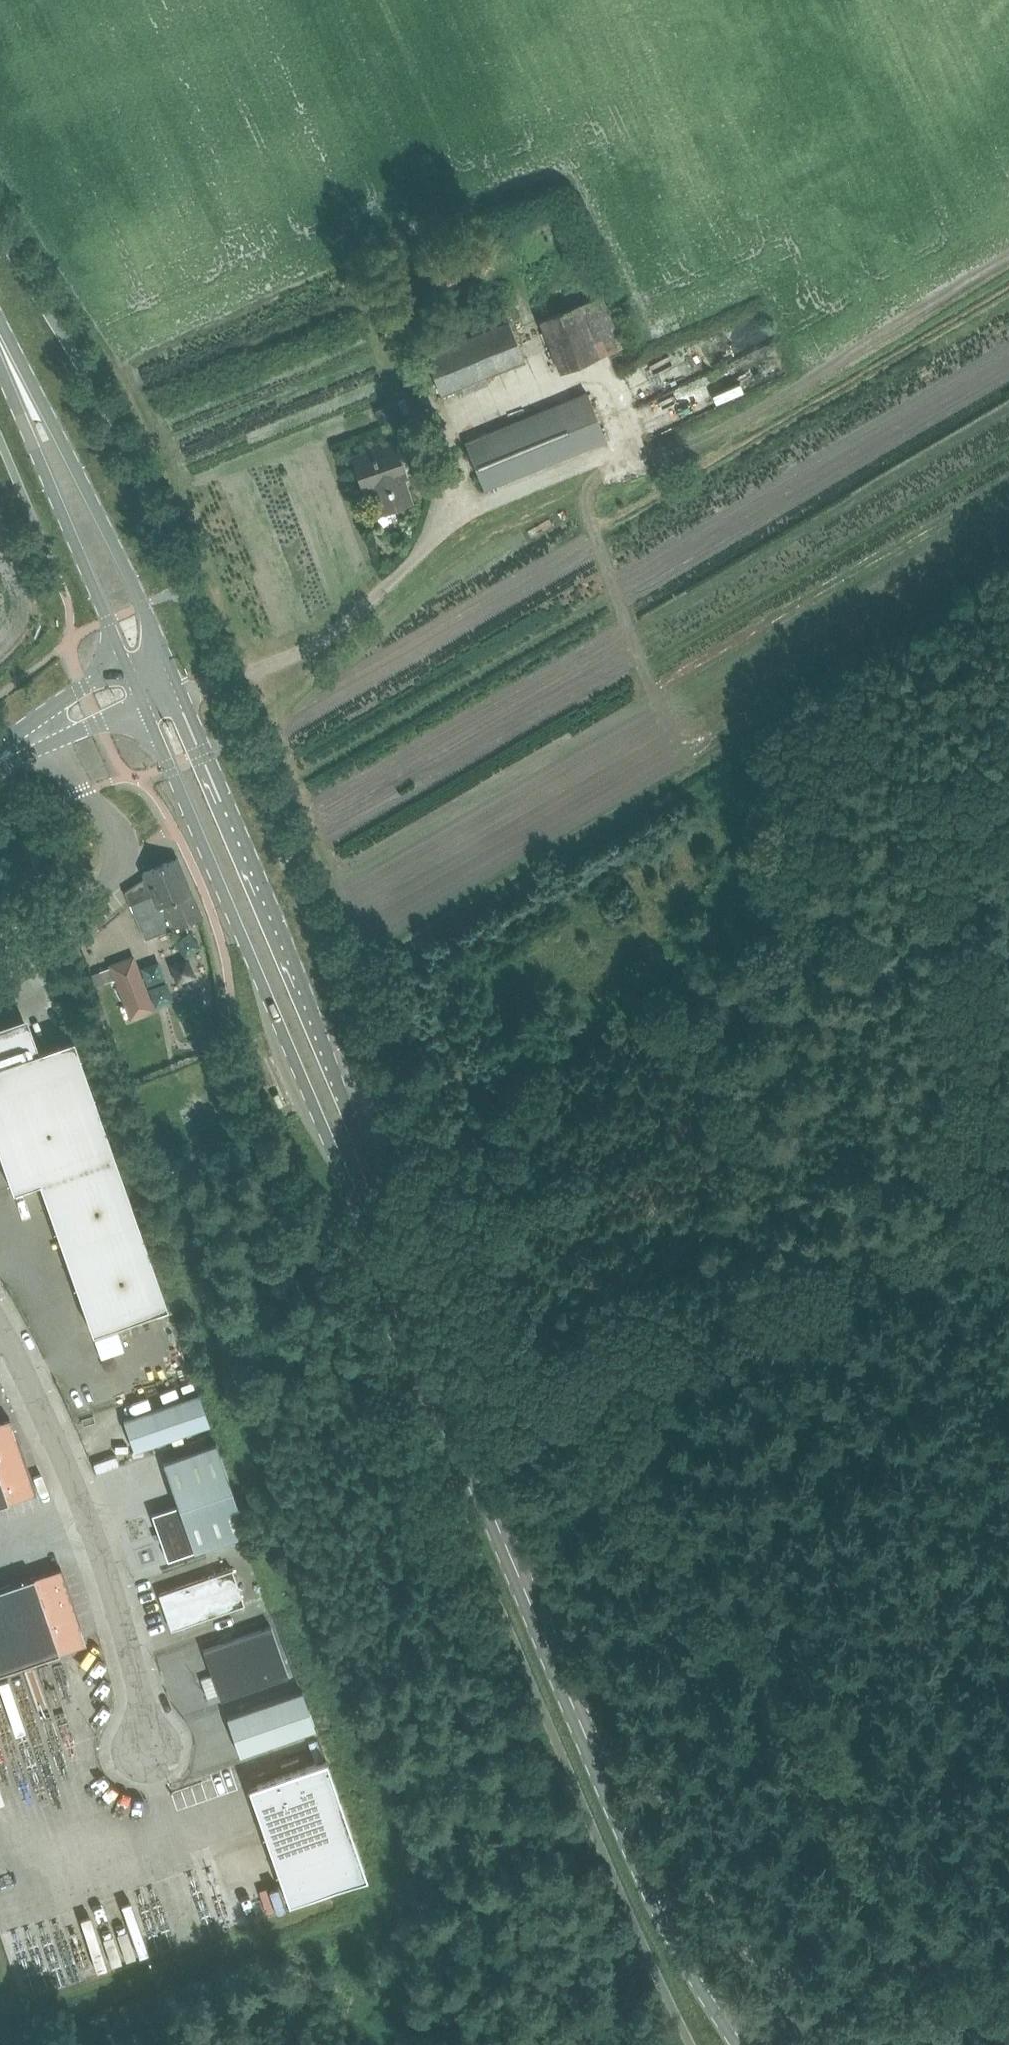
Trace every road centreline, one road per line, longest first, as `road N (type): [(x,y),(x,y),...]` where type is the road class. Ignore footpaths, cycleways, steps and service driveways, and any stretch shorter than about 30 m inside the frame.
road 1 (primary): [(463,1442),(156,689)]
road 2 (primary): [(745,2044),(654,1893),(463,1442)]
road 3 (track): [(544,1403),(1008,1197)]
road 4 (primary): [(156,689),(0,340)]
road 5 (tertiary): [(0,760),(96,709),(156,689)]

